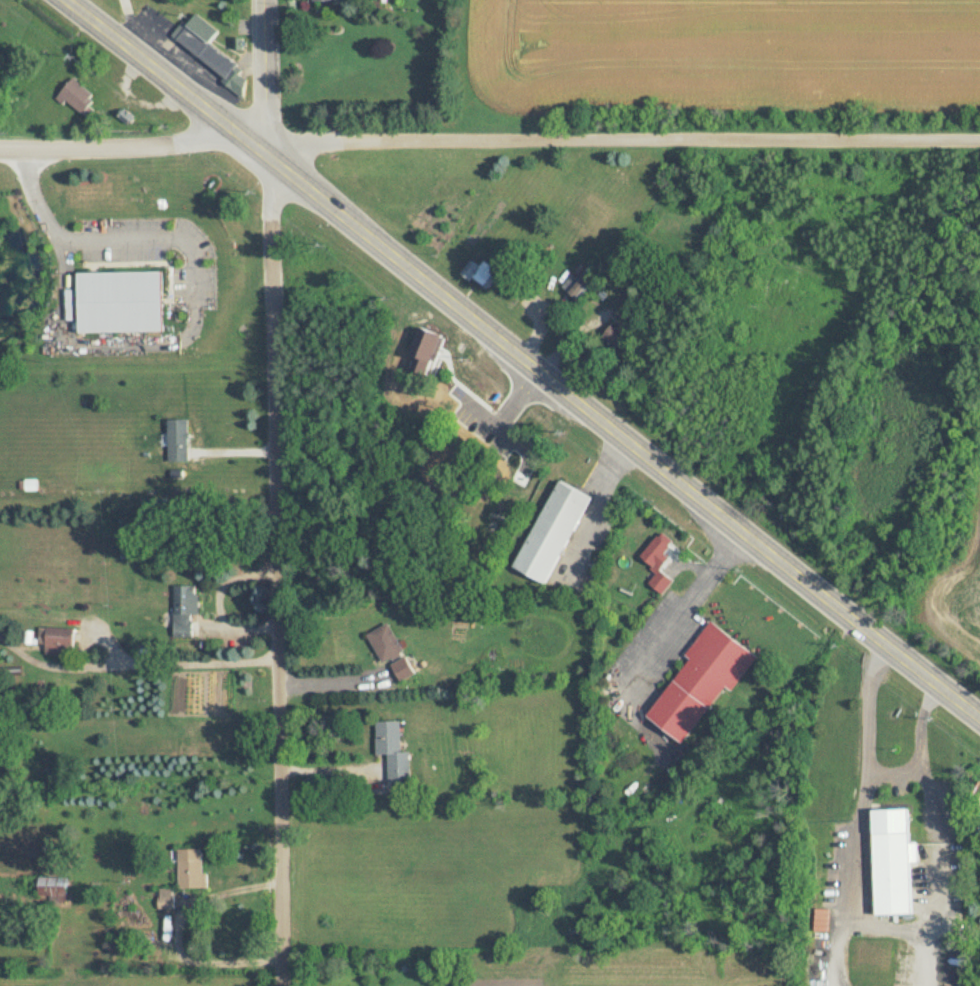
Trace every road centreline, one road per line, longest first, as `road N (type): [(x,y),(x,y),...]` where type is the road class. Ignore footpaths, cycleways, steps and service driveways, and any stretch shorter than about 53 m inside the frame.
road 1 (tertiary): [(979,706),(75,0)]
road 2 (residential): [(276,985),(265,0)]
road 3 (residential): [(979,142),(0,145)]

